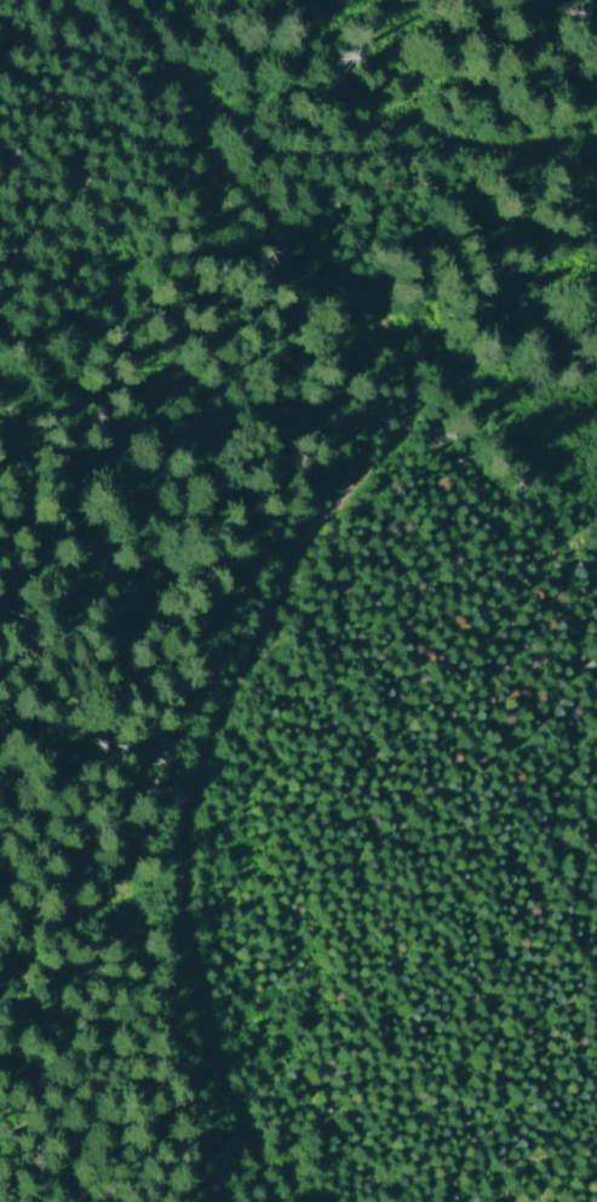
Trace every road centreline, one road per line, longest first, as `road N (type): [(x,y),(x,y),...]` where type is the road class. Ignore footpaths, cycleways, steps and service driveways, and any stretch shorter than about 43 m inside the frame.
road 1 (track): [(267,1201),(199,1014),(185,878),(190,804),(304,542),(395,426),(409,381),(364,291),(243,192),(209,152),(179,69)]
road 2 (track): [(113,0),(226,116),(287,159),(596,141)]

